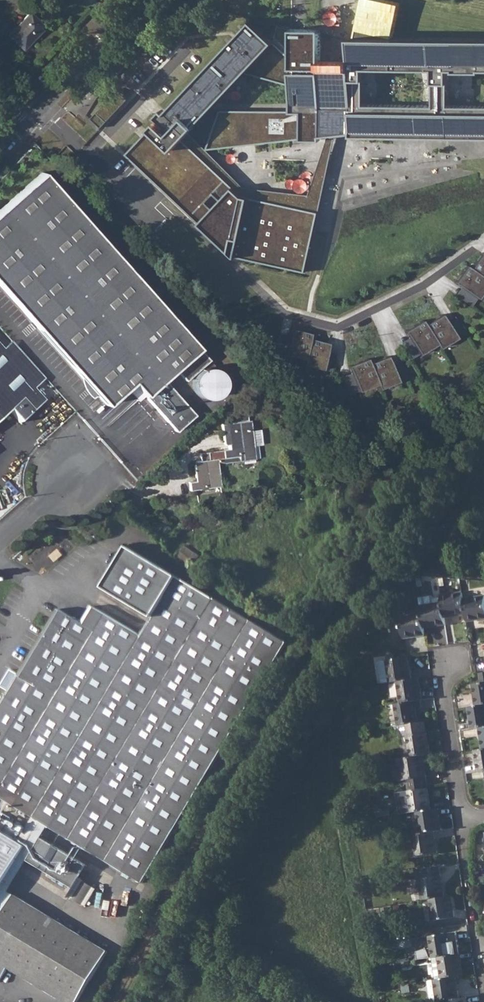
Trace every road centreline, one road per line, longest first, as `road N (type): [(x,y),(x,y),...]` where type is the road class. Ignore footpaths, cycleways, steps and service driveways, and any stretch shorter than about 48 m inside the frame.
road 1 (unclassified): [(483,414),(203,850),(117,1001)]
road 2 (tertiary): [(0,152),(143,0)]
road 3 (residential): [(483,817),(469,814),(460,798),(445,694),(454,665)]

